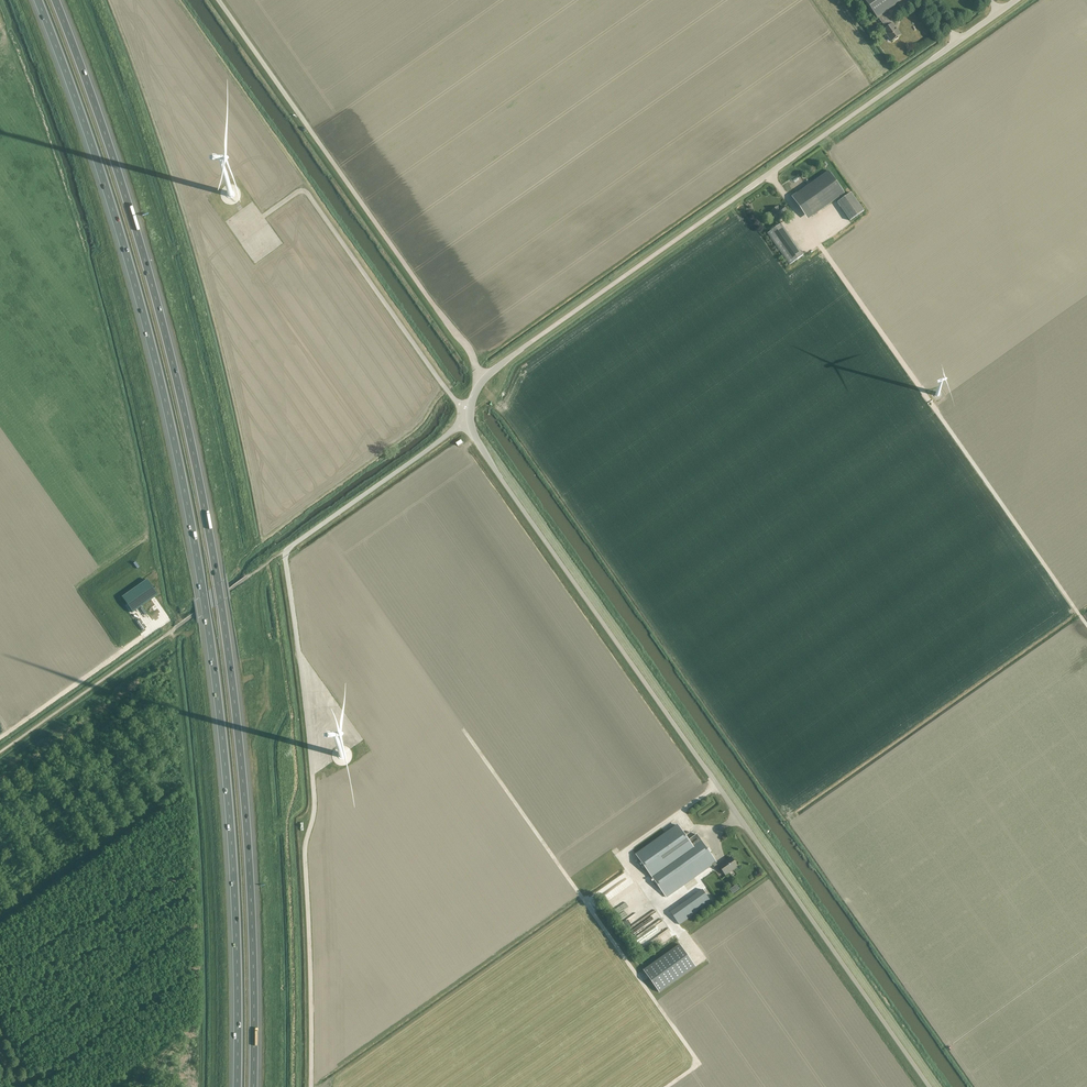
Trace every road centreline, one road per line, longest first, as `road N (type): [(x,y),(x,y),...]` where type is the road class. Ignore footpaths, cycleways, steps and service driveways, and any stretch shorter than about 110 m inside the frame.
road 1 (unclassified): [(930,1086),(484,455),(469,408),(488,373),(1015,0)]
road 2 (motorway): [(256,1086),(248,814),(216,563),(153,281),(57,0)]
road 3 (motorway): [(39,0),(136,288),(197,564),(230,814),(237,1086)]

